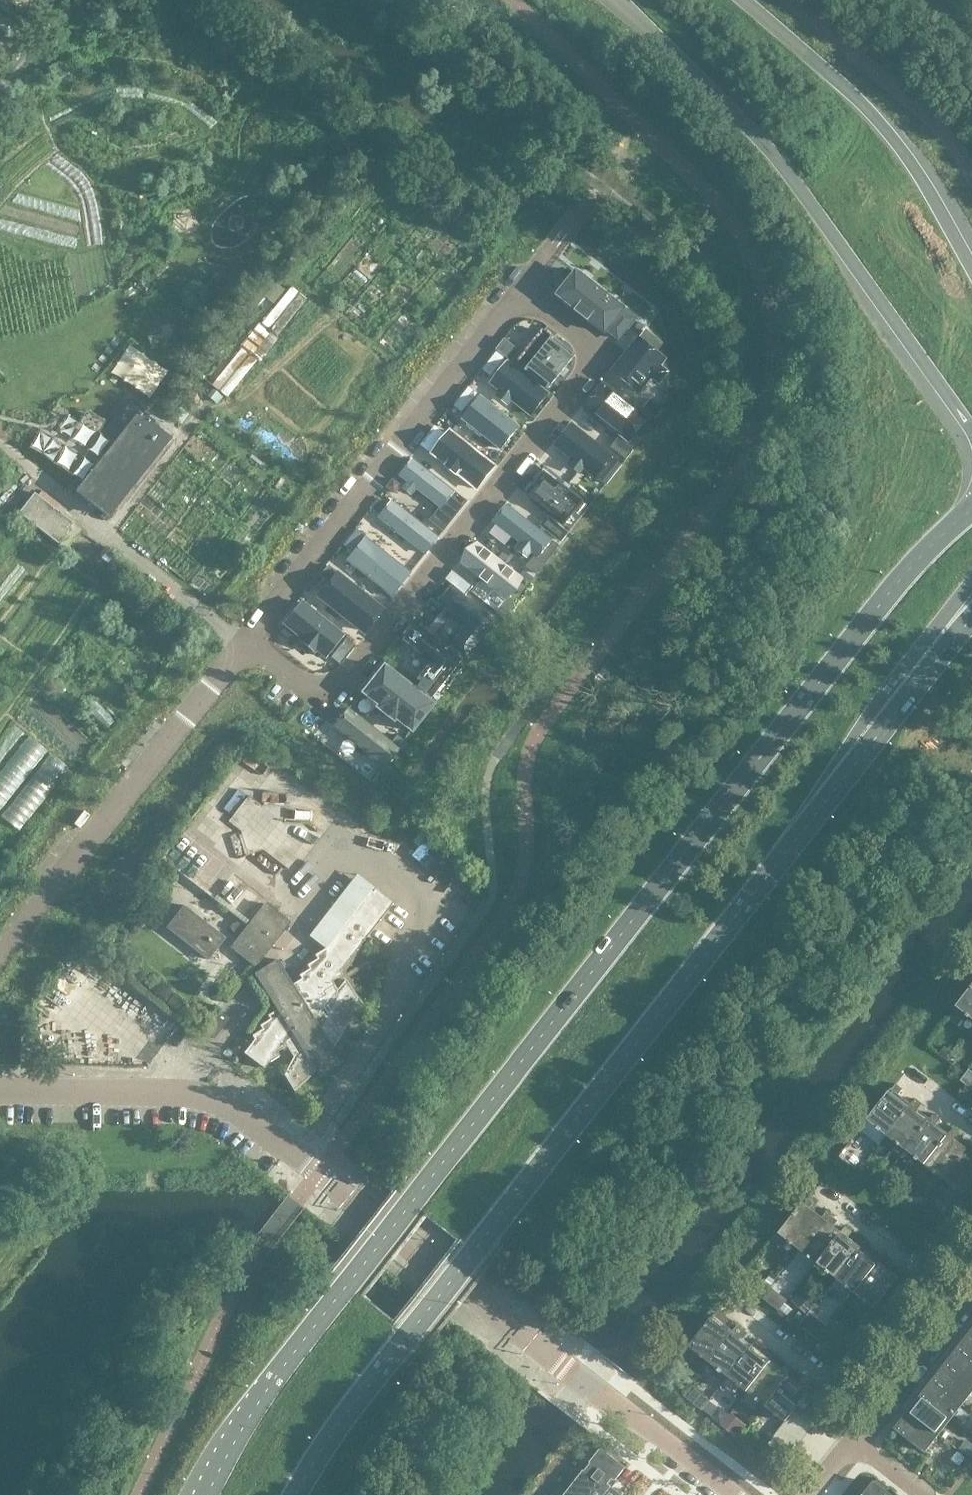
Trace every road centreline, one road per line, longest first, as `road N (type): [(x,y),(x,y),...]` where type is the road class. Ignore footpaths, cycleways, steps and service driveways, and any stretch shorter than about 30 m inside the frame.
road 1 (secondary): [(971,509),(845,645),(284,1365),(206,1494)]
road 2 (secondary): [(295,1494),(336,1427),(971,618)]
road 3 (residential): [(0,938),(243,647),(598,185)]
road 4 (unclassified): [(734,1494),(320,1176)]
road 5 (unclassified): [(0,1090),(193,1096),(242,1117),(320,1176)]
road 6 (residential): [(869,1417),(727,1305)]
road 7 (residential): [(958,1303),(822,1198)]
road 8 (residential): [(869,1417),(958,1303)]

